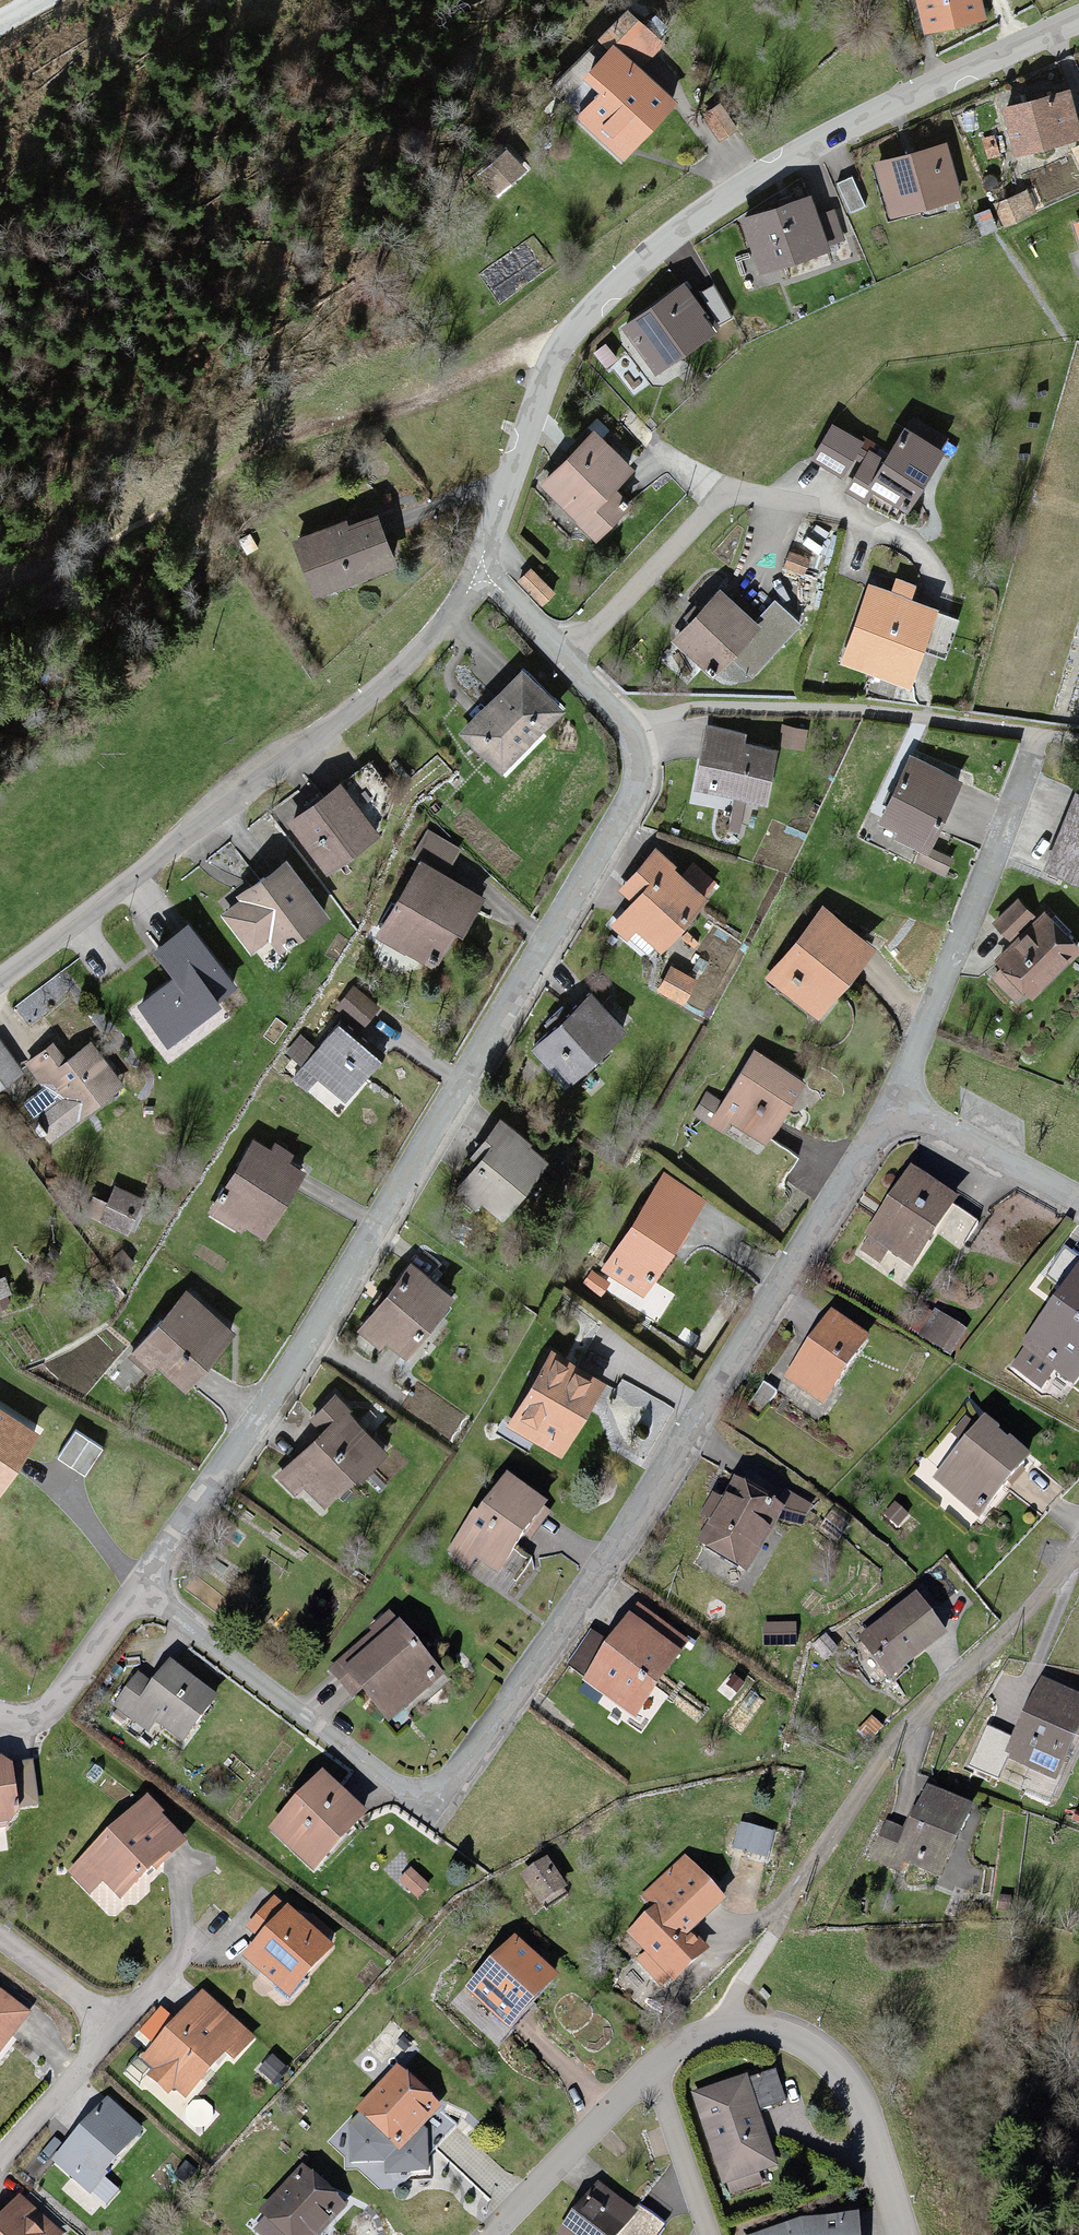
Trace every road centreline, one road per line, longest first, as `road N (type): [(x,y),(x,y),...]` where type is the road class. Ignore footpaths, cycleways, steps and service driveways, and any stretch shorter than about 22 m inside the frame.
road 1 (residential): [(138,1589),(440,1818),(606,1568),(875,1130),(896,1116)]
road 2 (residential): [(564,659),(631,724),(641,755),(635,786),(266,1404),(138,1589)]
road 3 (unclassified): [(480,572),(367,698),(0,984)]
road 4 (unclassified): [(1078,12),(881,107),(725,194),(656,244),(565,334)]
road 5 (residential): [(1078,1542),(1038,1598),(888,1751),(741,1985),(724,2028)]
road 6 (residential): [(1037,733),(896,1116)]
road 7 (track): [(557,349),(515,355),(413,403),(257,449),(202,486)]
road 8 (residential): [(724,2028),(789,2036),(831,2068),(858,2110),(898,2234)]
road 9 (unclassified): [(565,334),(480,572)]
road 10 (residential): [(491,2234),(656,2064)]
road 11 (residential): [(564,659),(726,494)]
road 12 (residential): [(565,334),(639,427),(726,494)]
road 13 (residential): [(896,1116),(1078,1204)]
road 14 (residential): [(0,1713),(44,1714),(138,1589)]
road 15 (residential): [(119,2033),(0,2168)]
road 16 (residential): [(726,494),(829,508),(898,539)]
road 17 (residential): [(656,2064),(711,2234)]
road 18 (residential): [(233,1906),(119,2033)]
road 19 (residential): [(119,2033),(0,1939)]
road 20 (residential): [(480,572),(564,659)]

